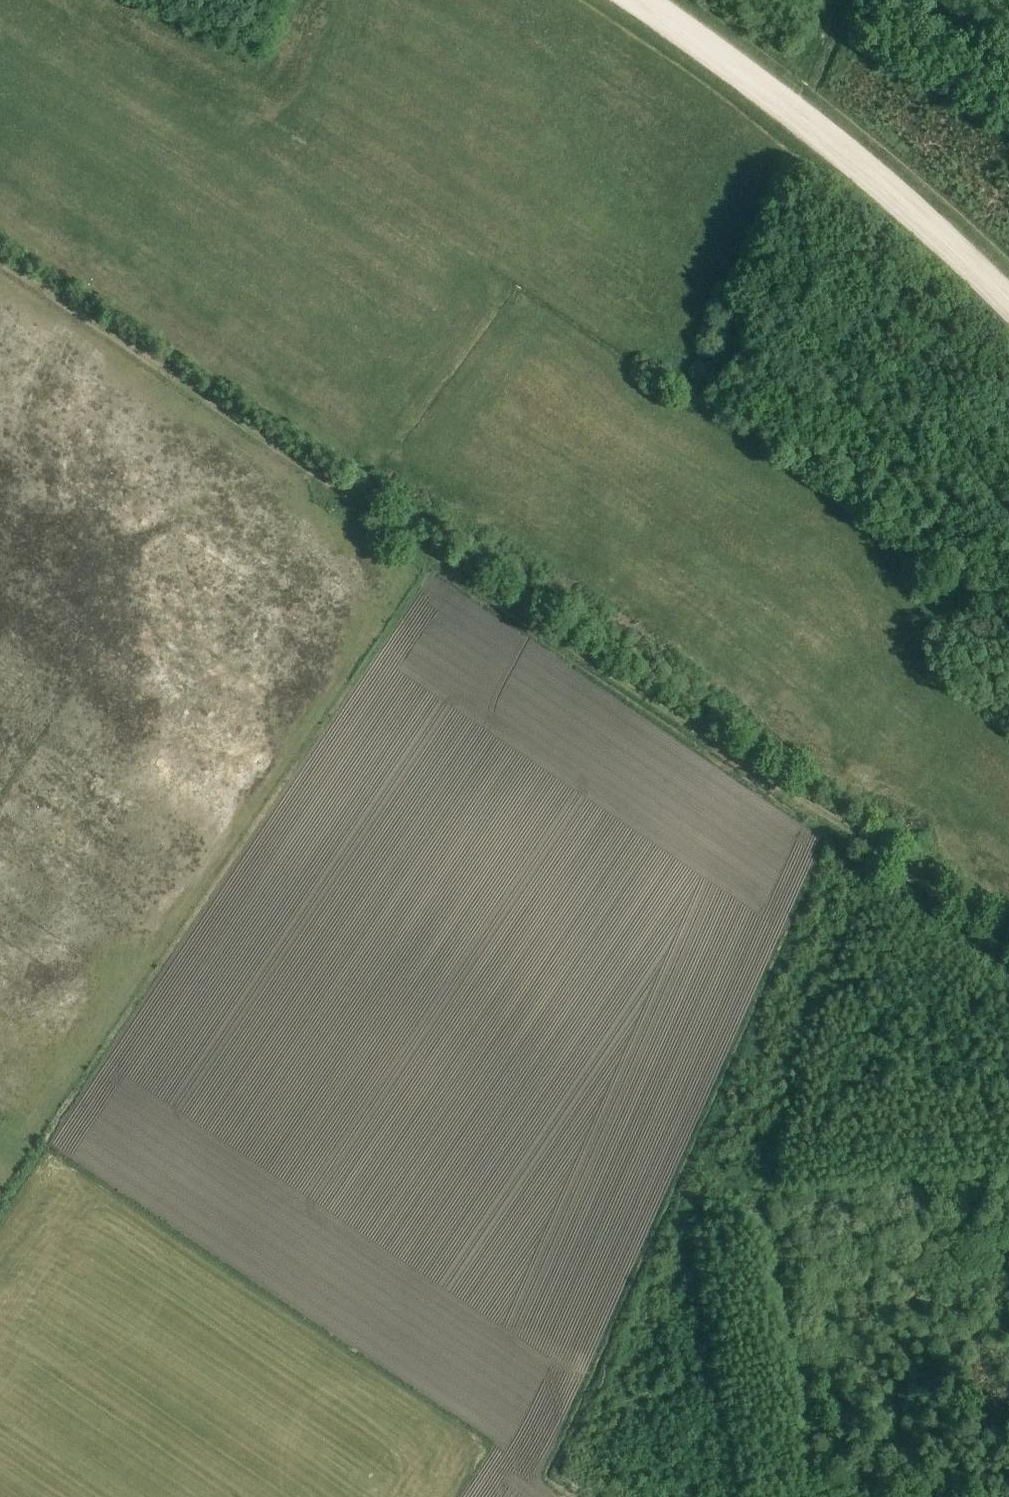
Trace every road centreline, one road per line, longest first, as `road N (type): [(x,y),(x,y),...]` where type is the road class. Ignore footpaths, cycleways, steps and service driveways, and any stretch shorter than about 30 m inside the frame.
road 1 (track): [(1008,941),(0,261)]
road 2 (track): [(1008,302),(813,125),(641,0)]

